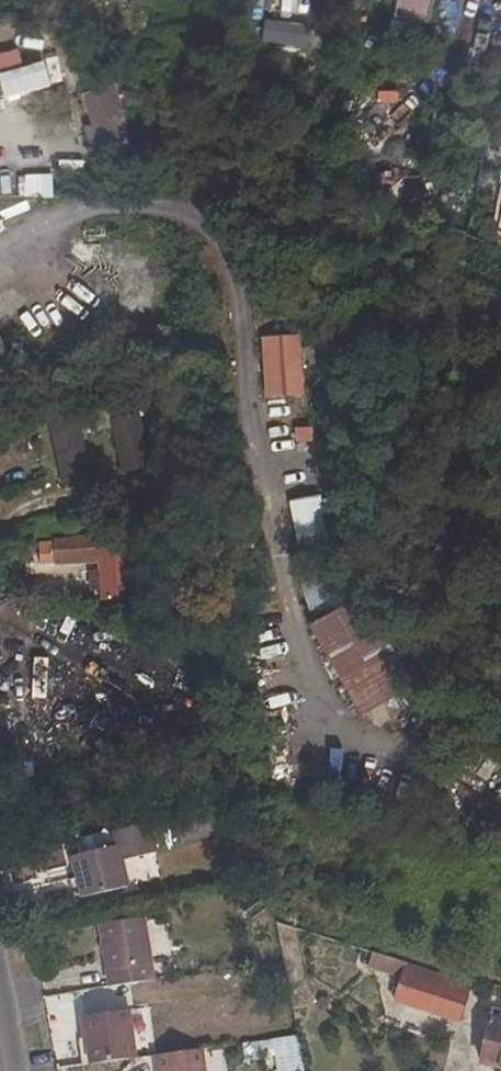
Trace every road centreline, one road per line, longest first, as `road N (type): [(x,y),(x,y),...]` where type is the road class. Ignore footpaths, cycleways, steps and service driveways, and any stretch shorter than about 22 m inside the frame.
road 1 (residential): [(0,250),(72,211),(133,201),(207,226),(242,292),(250,414),(295,631),(325,730),(398,747)]

